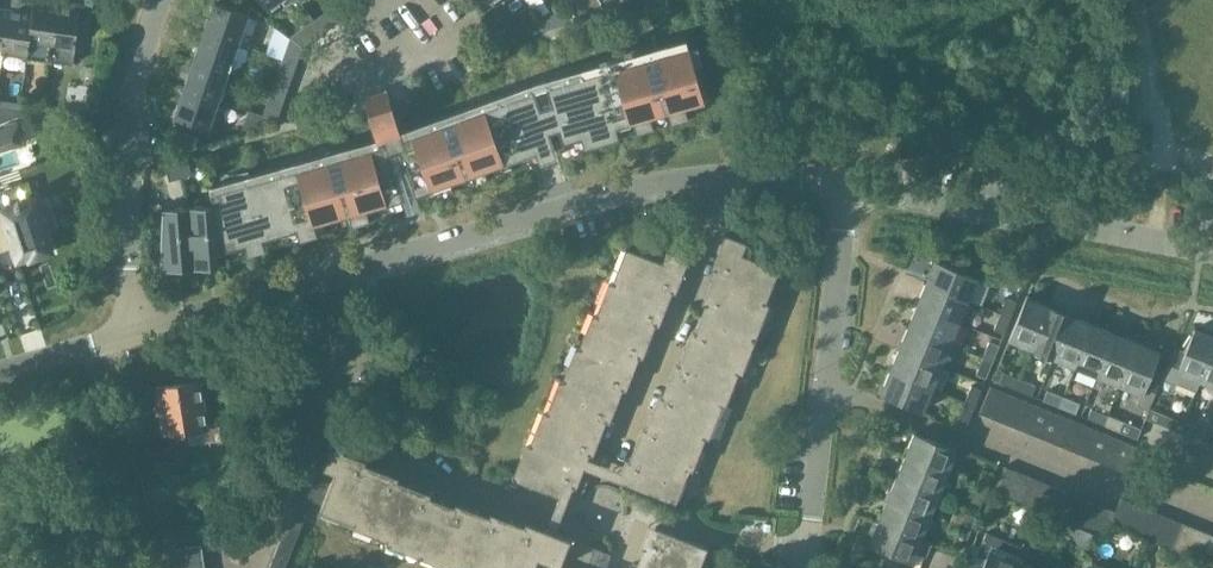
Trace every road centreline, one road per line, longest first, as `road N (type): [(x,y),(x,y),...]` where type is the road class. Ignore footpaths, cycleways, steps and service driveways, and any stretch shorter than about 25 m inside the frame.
road 1 (residential): [(131,331),(629,190),(738,176),(847,186)]
road 2 (residential): [(800,567),(830,383),(847,186)]
road 3 (residential): [(847,186),(1212,251)]
road 4 (residential): [(131,331),(134,108),(160,0)]
road 5 (residential): [(0,370),(131,331)]

